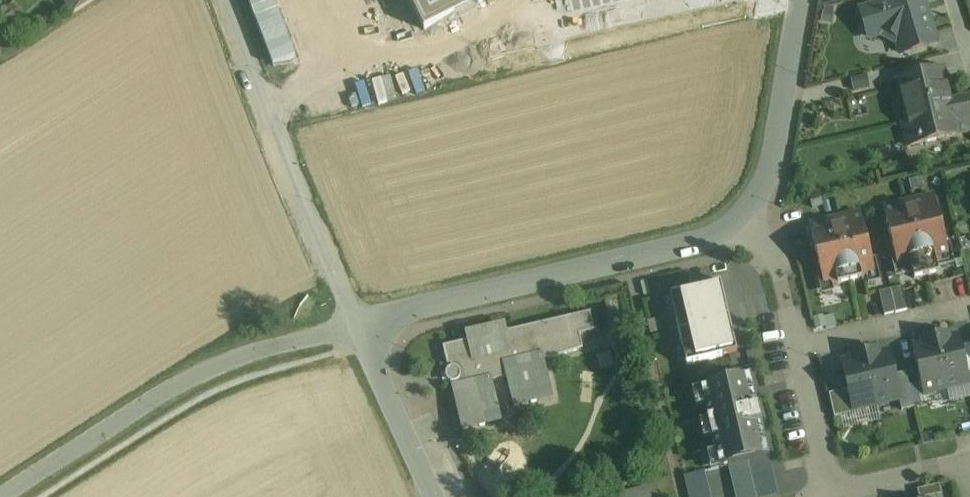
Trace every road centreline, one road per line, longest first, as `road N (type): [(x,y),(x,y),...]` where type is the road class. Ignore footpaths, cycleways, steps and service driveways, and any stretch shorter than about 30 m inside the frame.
road 1 (unclassified): [(1,496),(207,367),(359,321)]
road 2 (residential): [(740,224),(628,261),(359,321)]
road 3 (residential): [(228,0),(359,321)]
road 4 (residential): [(801,0),(766,188),(740,224)]
road 5 (residential): [(359,321),(439,496)]
road 6 (residential): [(969,304),(800,344)]
road 7 (residential): [(800,344),(835,496)]
road 8 (residential): [(740,224),(781,267),(800,344)]
road 9 (residential): [(835,496),(969,462)]

